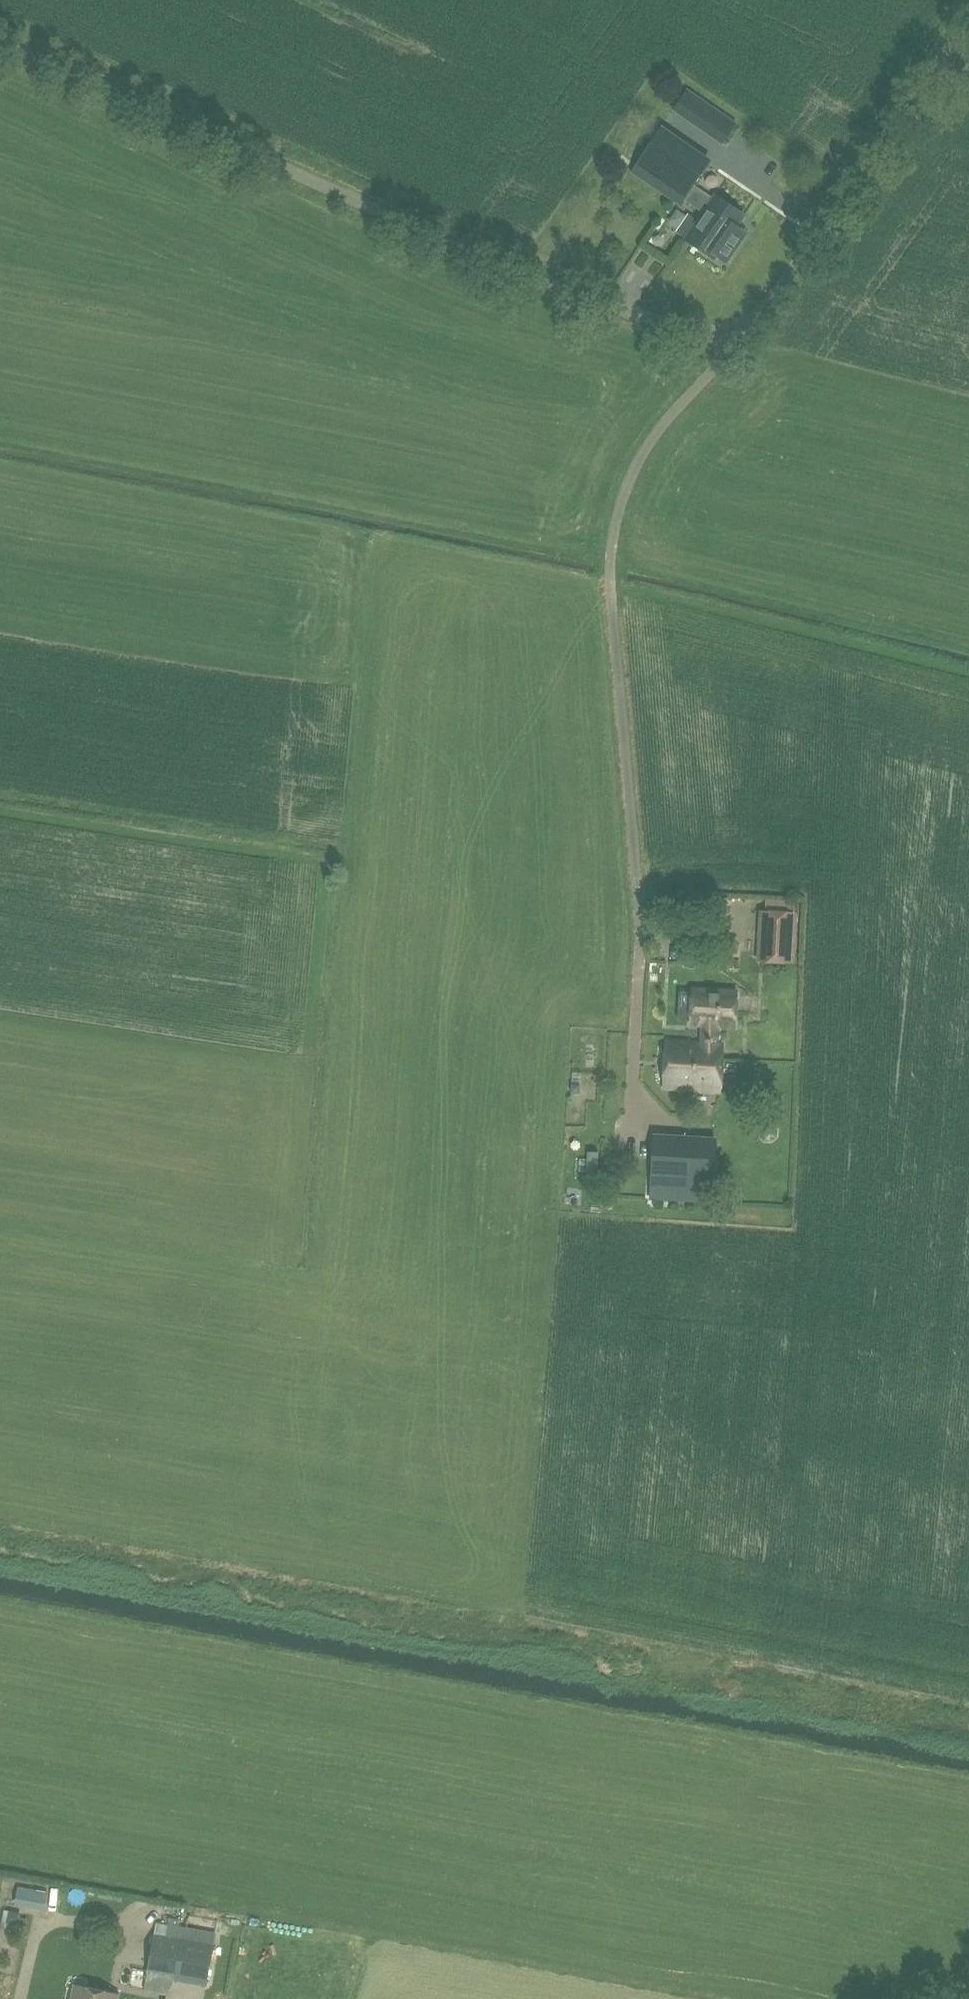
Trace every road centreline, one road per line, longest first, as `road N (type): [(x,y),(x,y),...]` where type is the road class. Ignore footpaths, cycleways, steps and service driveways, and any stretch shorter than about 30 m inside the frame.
road 1 (unclassified): [(968,30),(764,314),(726,335),(604,306),(408,233),(0,33)]

